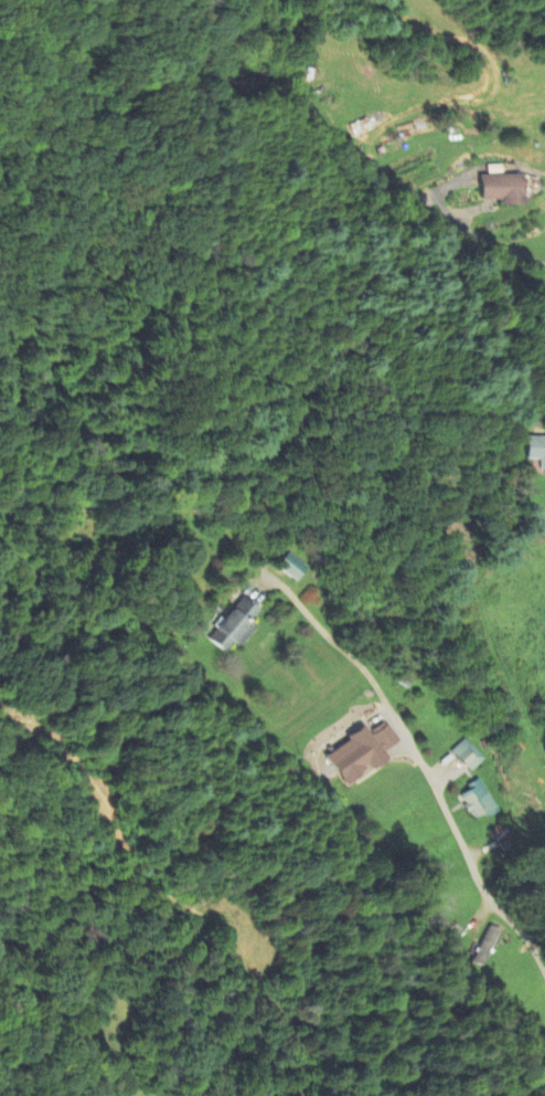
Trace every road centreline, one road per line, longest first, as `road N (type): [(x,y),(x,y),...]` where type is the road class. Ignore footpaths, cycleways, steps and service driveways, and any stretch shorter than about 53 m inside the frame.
road 1 (residential): [(392,186),(544,261)]

